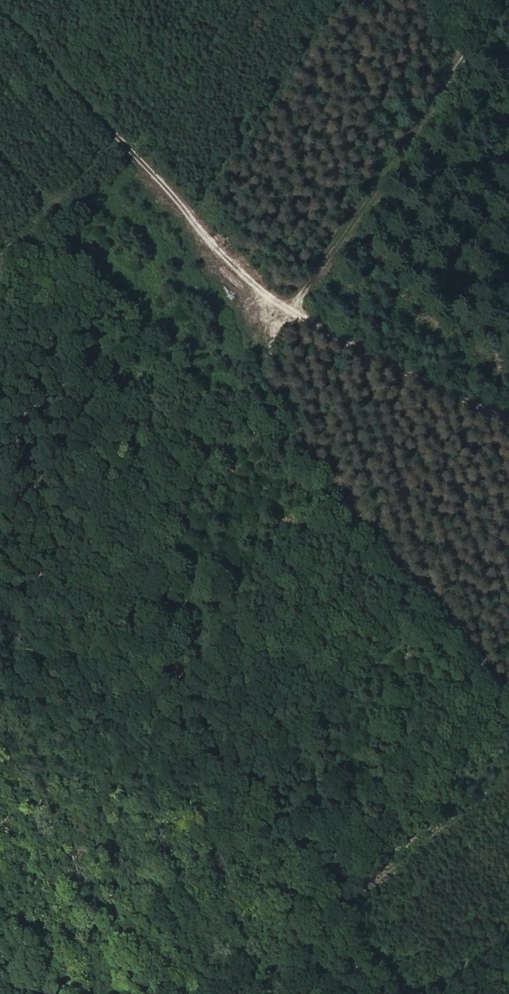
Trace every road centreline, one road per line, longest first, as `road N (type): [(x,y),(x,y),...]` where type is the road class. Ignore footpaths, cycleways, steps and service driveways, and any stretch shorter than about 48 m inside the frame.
road 1 (track): [(0,17),(113,140),(287,301),(508,419)]
road 2 (track): [(508,685),(399,564),(313,453),(255,358),(212,232)]

